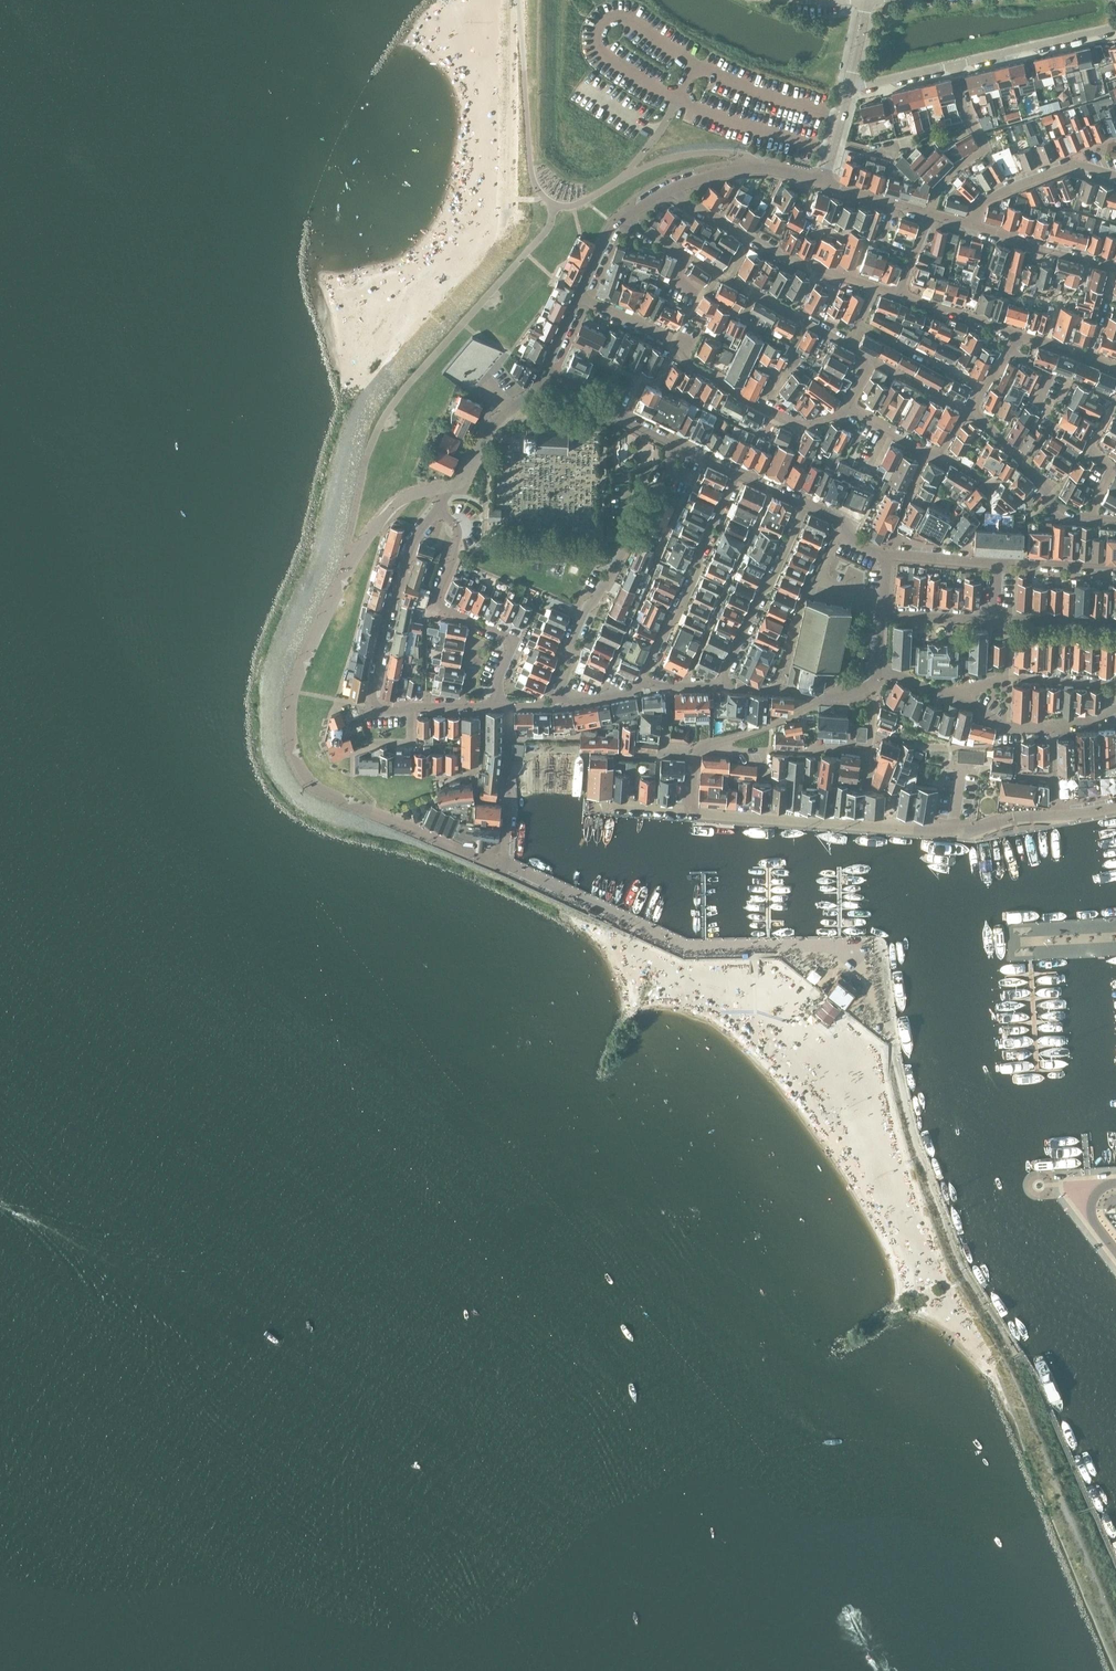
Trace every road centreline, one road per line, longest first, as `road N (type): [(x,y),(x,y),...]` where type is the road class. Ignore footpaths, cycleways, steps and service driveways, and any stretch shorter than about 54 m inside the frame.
road 1 (unclassified): [(504,864),(315,788),(289,738),(296,677),(356,550),(398,502),(449,486)]
road 2 (unclassified): [(875,1026),(871,983),(844,948),(686,946),(504,864)]
road 3 (unclassified): [(758,167),(733,154),(679,156),(577,204),(549,201),(532,177),(518,0)]
road 4 (unclassified): [(1054,815),(966,831),(694,810)]
road 5 (residential): [(558,697),(587,606),(678,444)]
road 6 (residential): [(499,705),(498,679),(511,642),(438,603),(458,535),(436,510)]
road 7 (residential): [(436,510),(413,540),(388,609),(372,693),(379,709),(409,708)]
road 8 (residential): [(738,472),(642,679)]
road 9 (residential): [(673,188),(788,257),(875,286)]
road 10 (residential): [(806,506),(723,685)]
road 11 (residential): [(1115,520),(1072,515),(1053,503),(1049,489),(975,409)]
road 12 (residential): [(850,345),(689,256)]
road 13 (residential): [(930,214),(938,187),(987,148),(965,109),(955,65)]
road 14 (residential): [(948,696),(1011,676),(1115,682)]
road 15 (residential): [(701,746),(868,753)]
road 16 (residential): [(1115,177),(1070,166),(985,200),(973,226)]
road 17 (residential): [(1115,27),(955,65)]
road 18 (residential): [(449,486),(461,479),(488,428),(546,377)]
road 19 (residential): [(1115,270),(973,226)]
road 20 (residential): [(983,389),(860,323)]
road 21 (unclassified): [(701,746),(823,697)]
road 22 (residential): [(992,745),(928,747),(871,734)]
road 23 (residential): [(898,294),(1012,336)]
road 24 (residential): [(1115,624),(994,618)]

